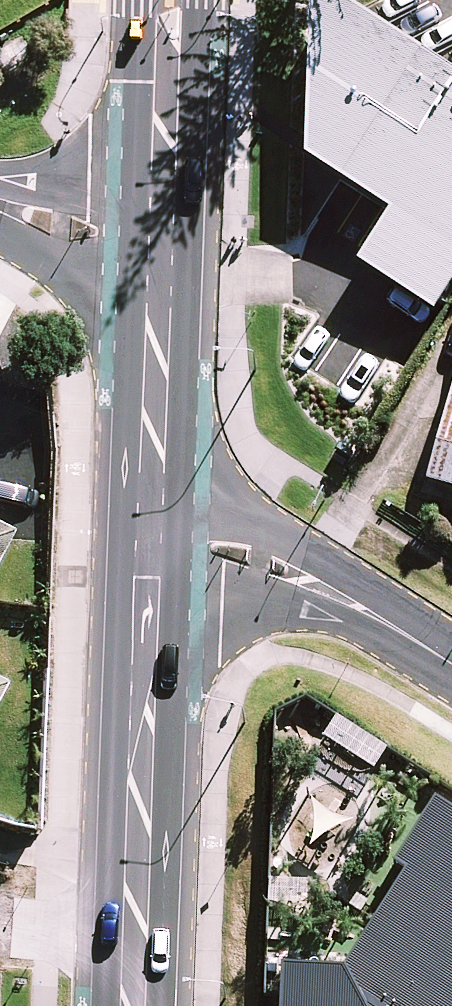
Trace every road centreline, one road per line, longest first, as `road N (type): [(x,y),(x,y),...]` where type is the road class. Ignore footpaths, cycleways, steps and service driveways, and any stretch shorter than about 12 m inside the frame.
road 1 (secondary): [(130,1005),(146,543)]
road 2 (residential): [(146,543),(211,548),(259,562),(451,667)]
road 3 (secondary): [(146,543),(160,236)]
road 4 (secondary): [(160,236),(168,0)]
road 5 (residential): [(160,236),(0,203)]

